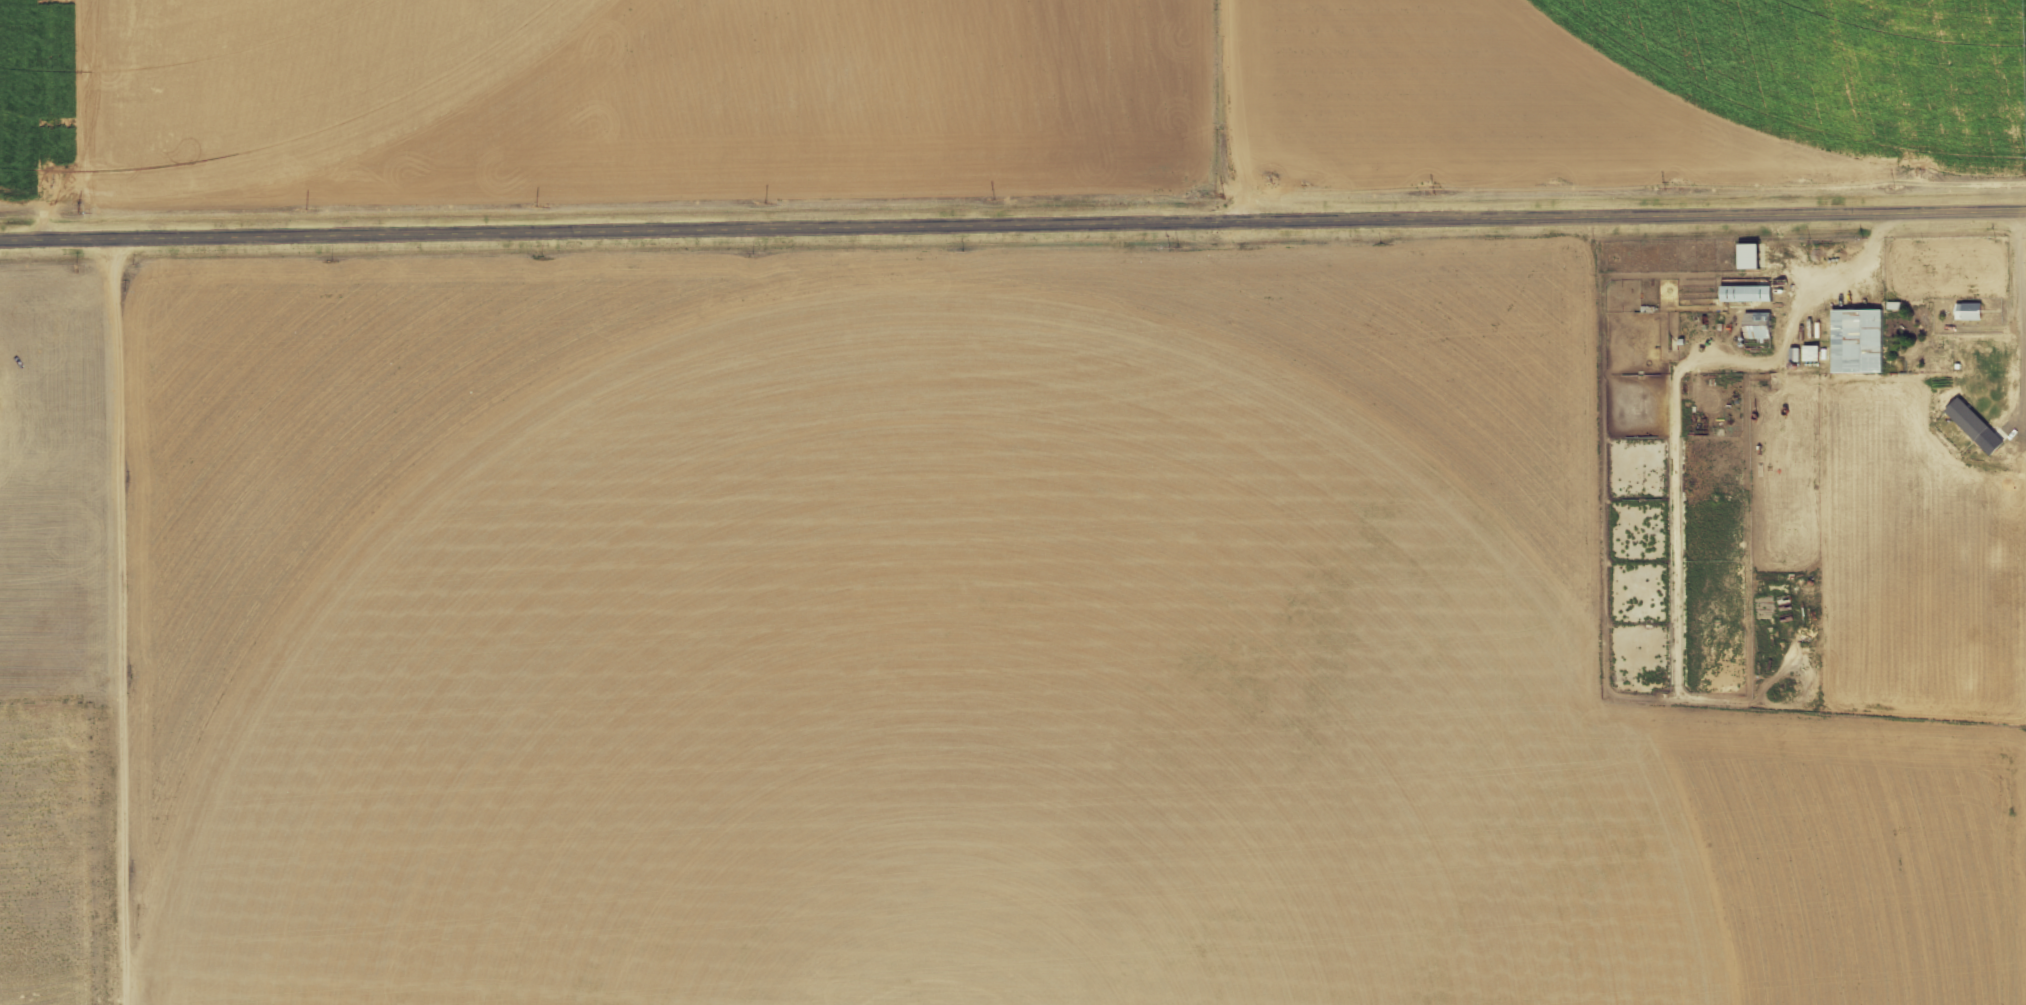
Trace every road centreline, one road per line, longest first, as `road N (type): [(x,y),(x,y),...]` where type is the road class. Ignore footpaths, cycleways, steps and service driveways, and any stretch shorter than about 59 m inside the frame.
road 1 (secondary): [(0,248),(2025,213)]
road 2 (residential): [(27,248),(22,0)]
road 3 (residential): [(1209,224),(1206,0)]

